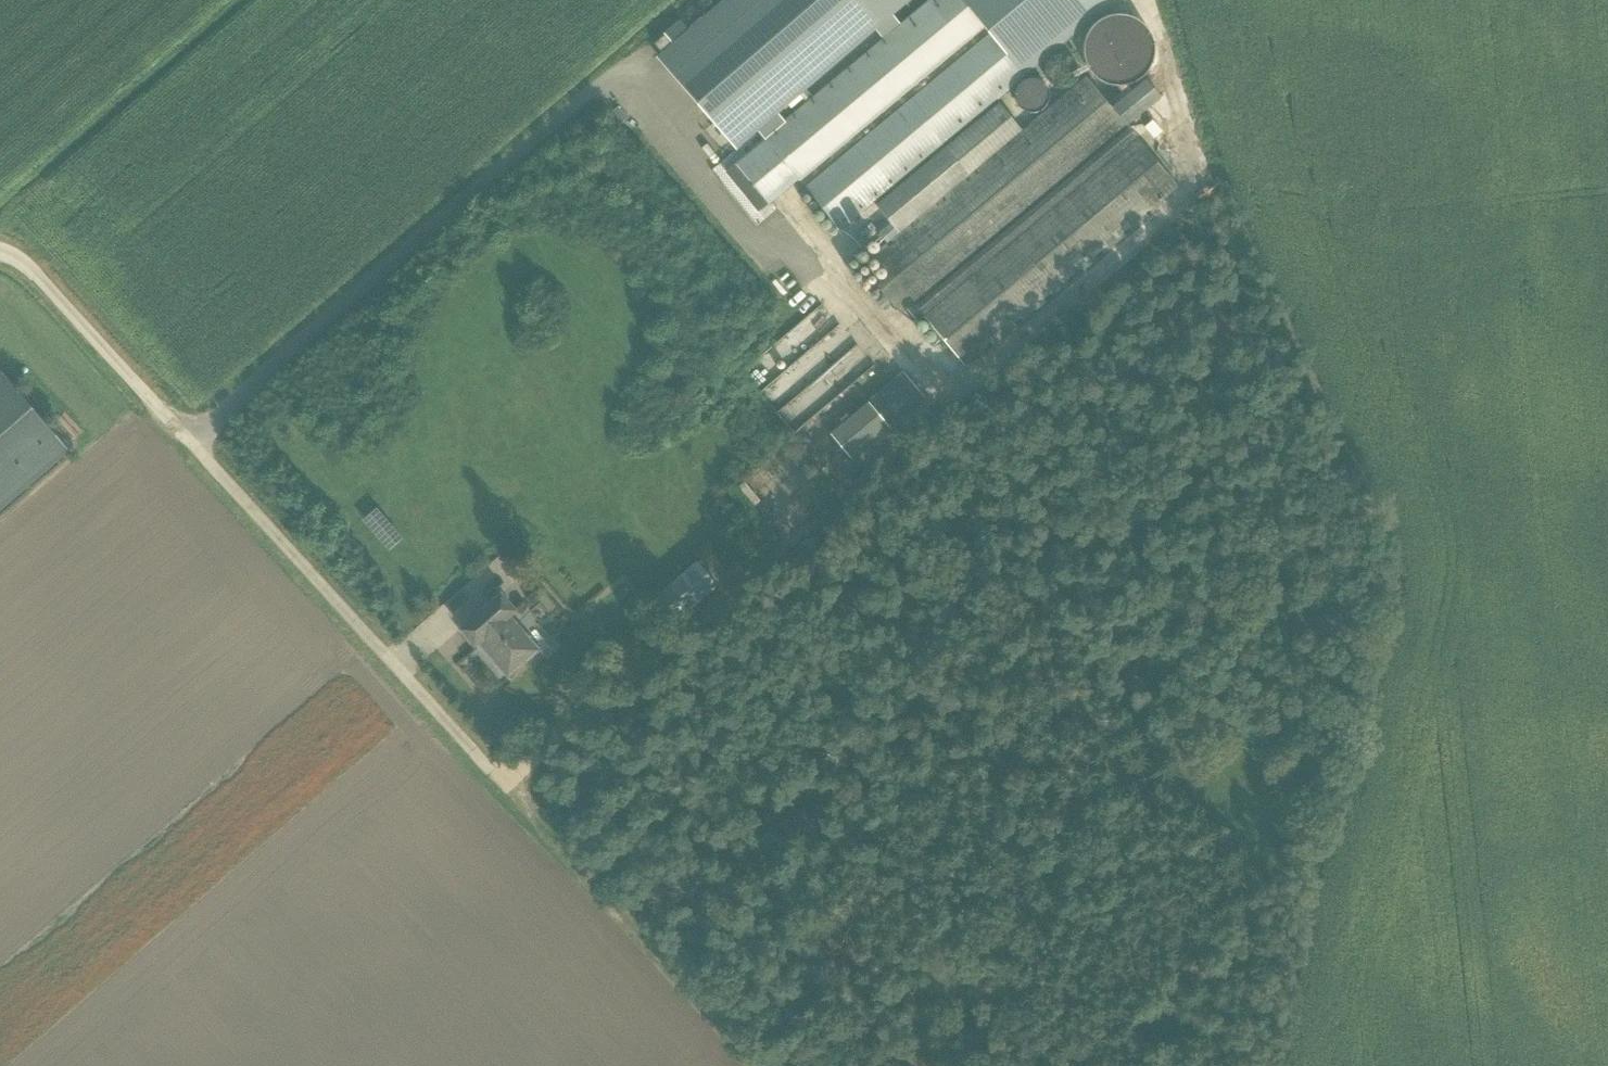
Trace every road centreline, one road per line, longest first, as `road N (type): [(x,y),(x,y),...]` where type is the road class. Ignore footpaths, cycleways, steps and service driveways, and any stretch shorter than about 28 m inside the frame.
road 1 (unclassified): [(505,784),(51,287),(0,249)]

